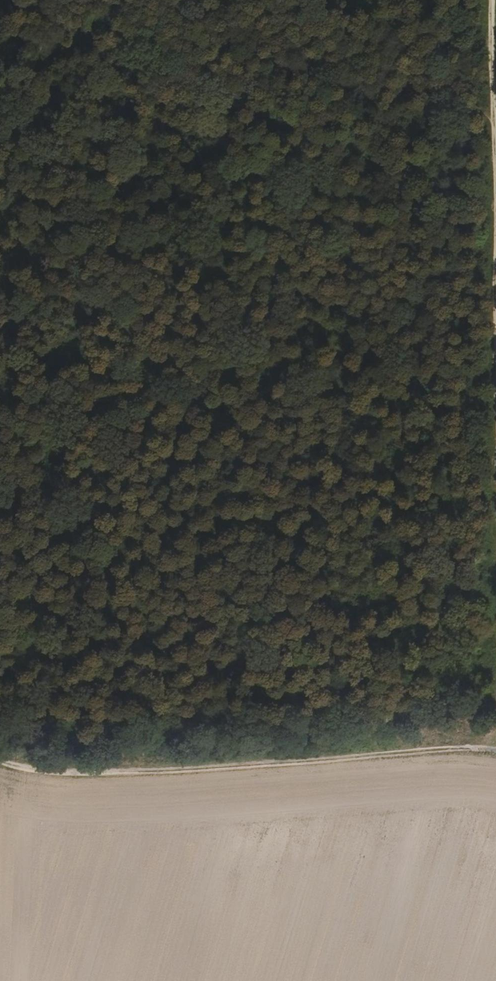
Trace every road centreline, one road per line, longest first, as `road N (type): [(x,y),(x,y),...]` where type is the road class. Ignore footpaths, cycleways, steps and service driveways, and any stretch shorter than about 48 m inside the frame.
road 1 (track): [(495,739),(88,774),(0,763)]
road 2 (track): [(490,115),(0,89)]
road 3 (track): [(490,0),(495,379)]

